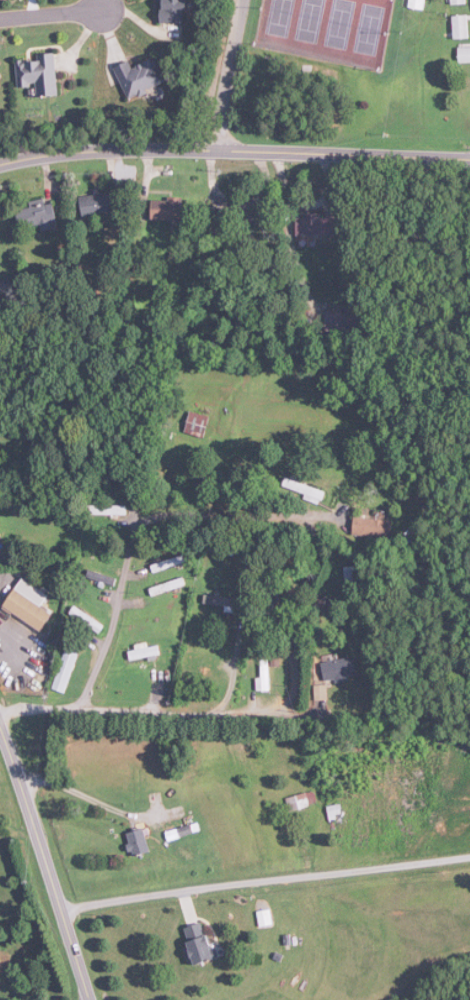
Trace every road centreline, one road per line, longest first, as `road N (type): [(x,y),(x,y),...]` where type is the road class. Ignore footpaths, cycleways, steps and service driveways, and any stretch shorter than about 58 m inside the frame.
road 1 (residential): [(469,160),(138,151),(0,167)]
road 2 (residential): [(81,709),(111,637),(134,538),(149,520),(326,515),(354,524)]
road 3 (residential): [(64,913),(469,859)]
road 4 (residential): [(0,717),(81,709),(302,722)]
road 5 (tertiary): [(92,999),(0,723)]
road 6 (residential): [(354,524),(302,722)]

